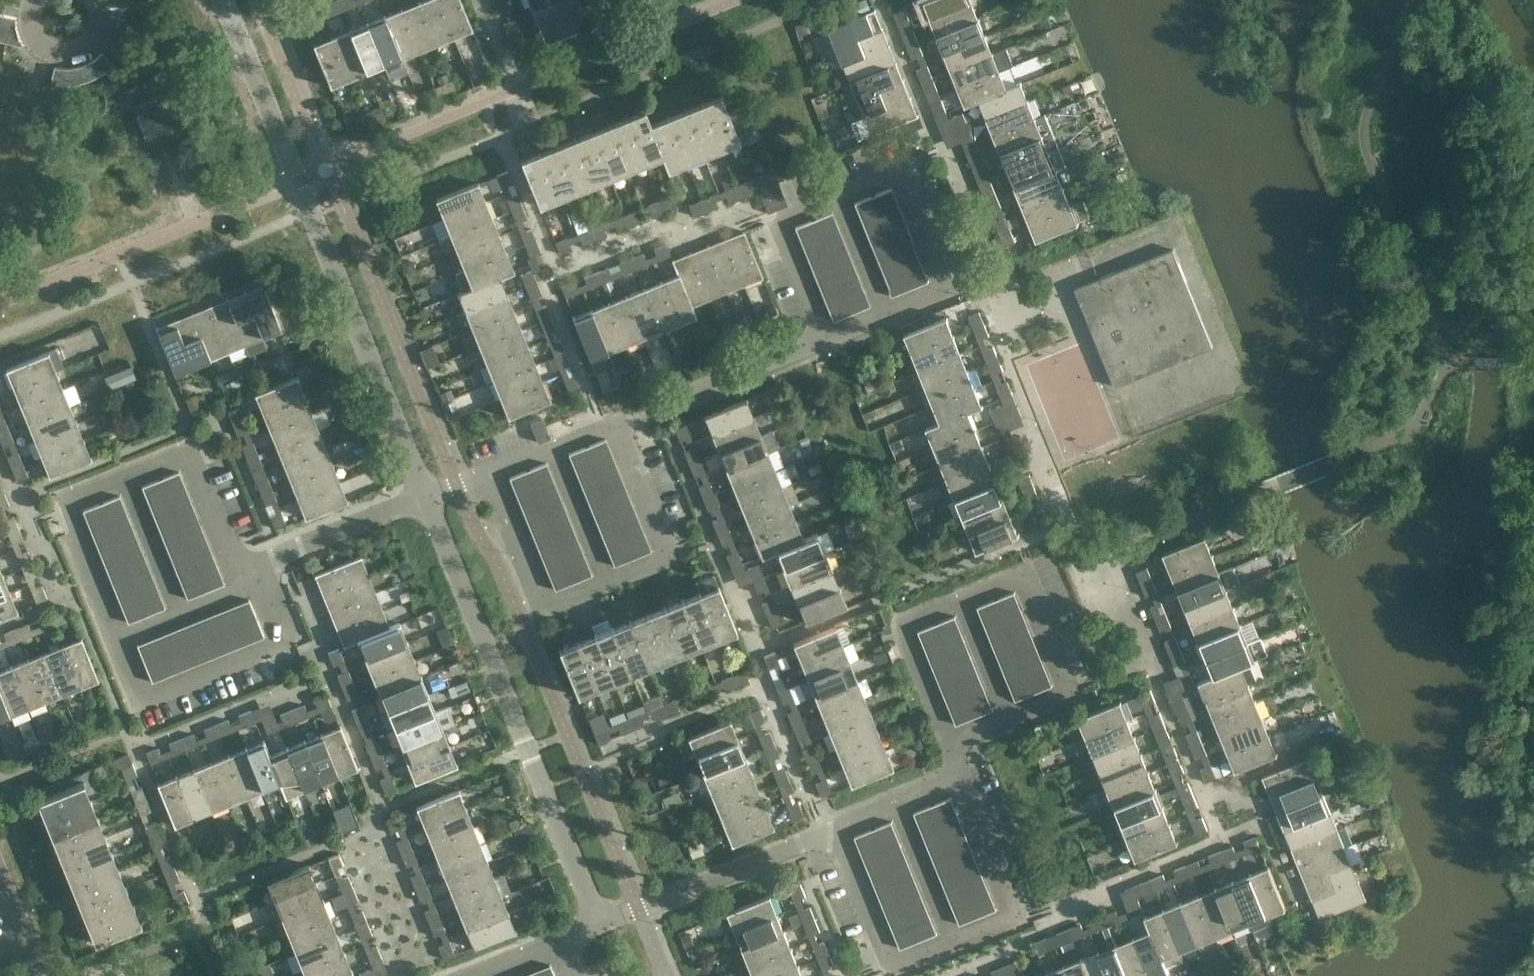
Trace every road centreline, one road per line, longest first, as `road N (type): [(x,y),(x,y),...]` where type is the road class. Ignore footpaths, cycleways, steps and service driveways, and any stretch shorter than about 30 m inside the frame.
road 1 (residential): [(951,291),(425,500)]
road 2 (residential): [(221,0),(425,500)]
road 3 (residential): [(425,500),(600,924)]
road 4 (residential): [(600,924),(961,777)]
road 5 (residential): [(425,500),(252,566)]
road 6 (residential): [(476,975),(600,924)]

